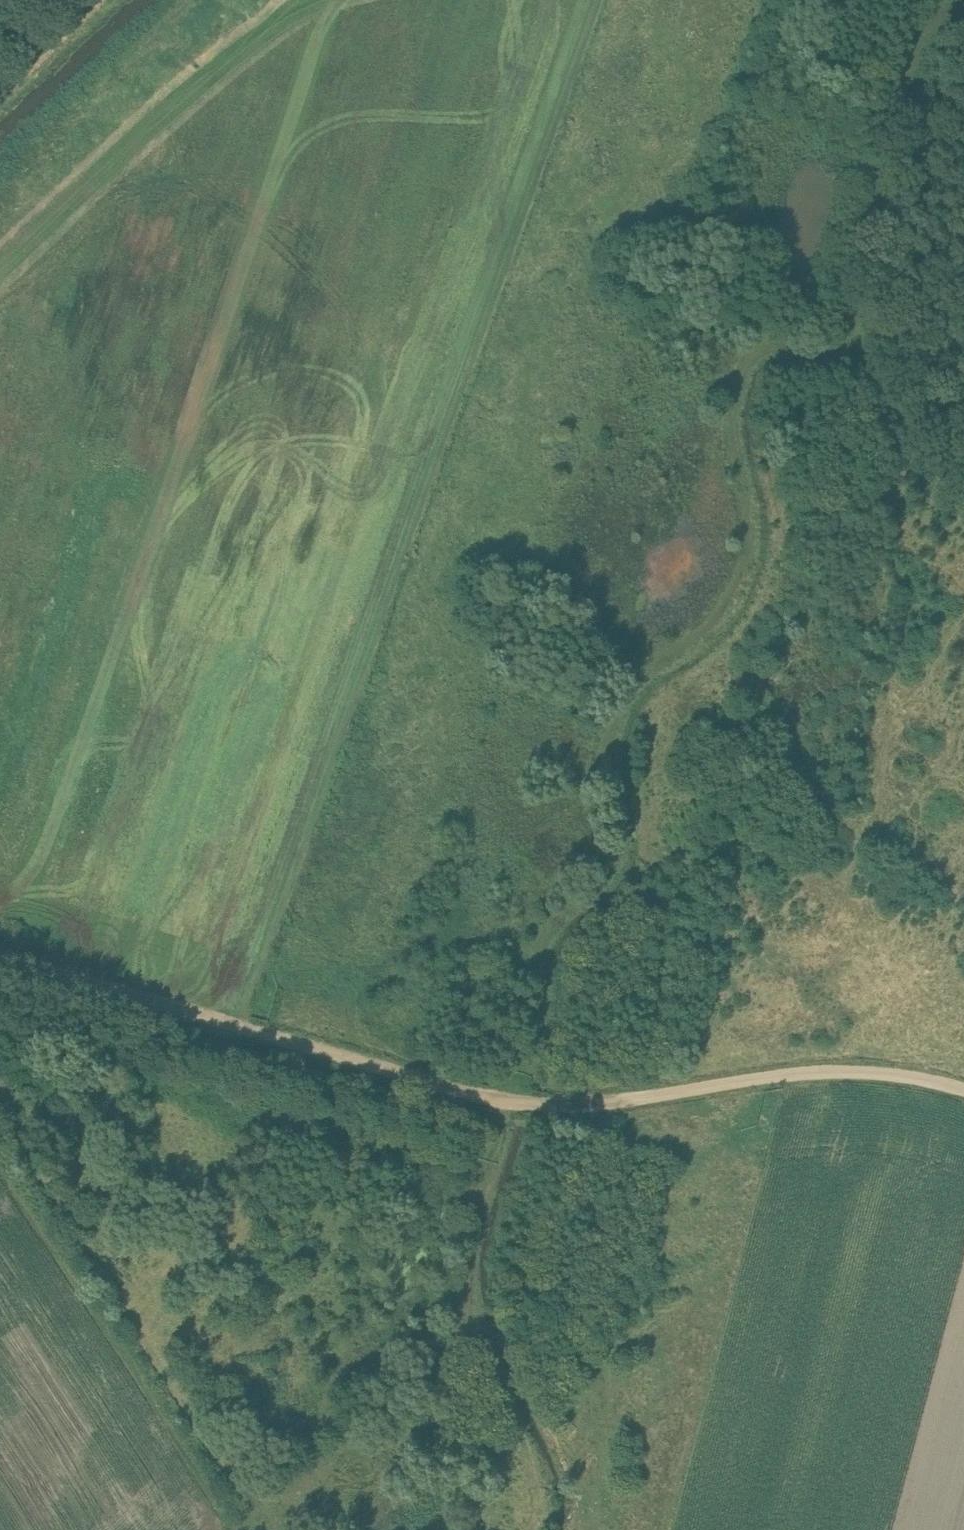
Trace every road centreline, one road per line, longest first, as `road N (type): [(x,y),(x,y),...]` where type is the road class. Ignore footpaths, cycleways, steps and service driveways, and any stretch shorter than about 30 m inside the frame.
road 1 (track): [(963,1091),(910,1077),(818,1073),(519,1105),(0,957)]

